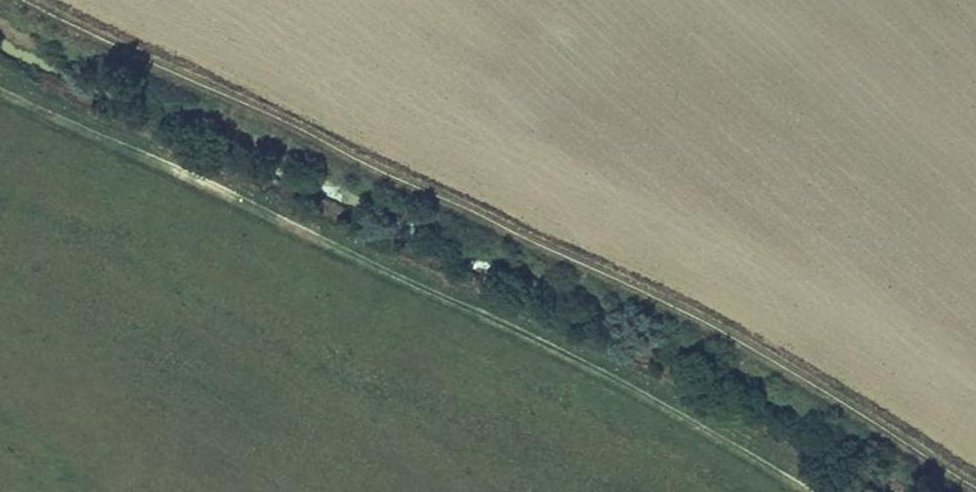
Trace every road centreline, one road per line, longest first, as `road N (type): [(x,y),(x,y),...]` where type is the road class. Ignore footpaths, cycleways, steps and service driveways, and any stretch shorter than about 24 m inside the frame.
road 1 (track): [(0,1),(568,264),(861,424),(965,491)]
road 2 (track): [(806,491),(540,338),(0,82)]

